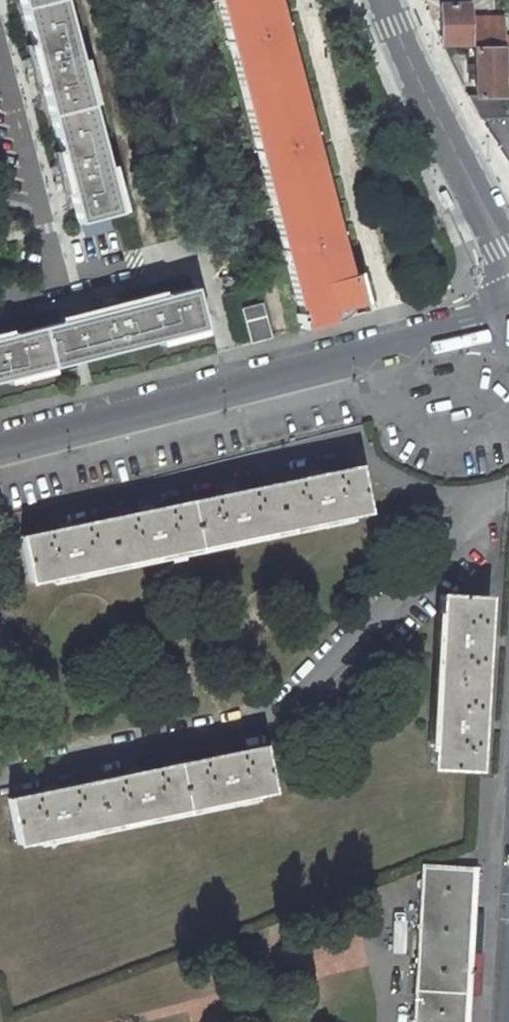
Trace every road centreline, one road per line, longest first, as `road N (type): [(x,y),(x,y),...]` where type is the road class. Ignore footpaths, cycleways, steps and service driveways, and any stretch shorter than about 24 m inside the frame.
road 1 (unclassified): [(506,316),(0,451)]
road 2 (tertiary): [(508,251),(383,0)]

